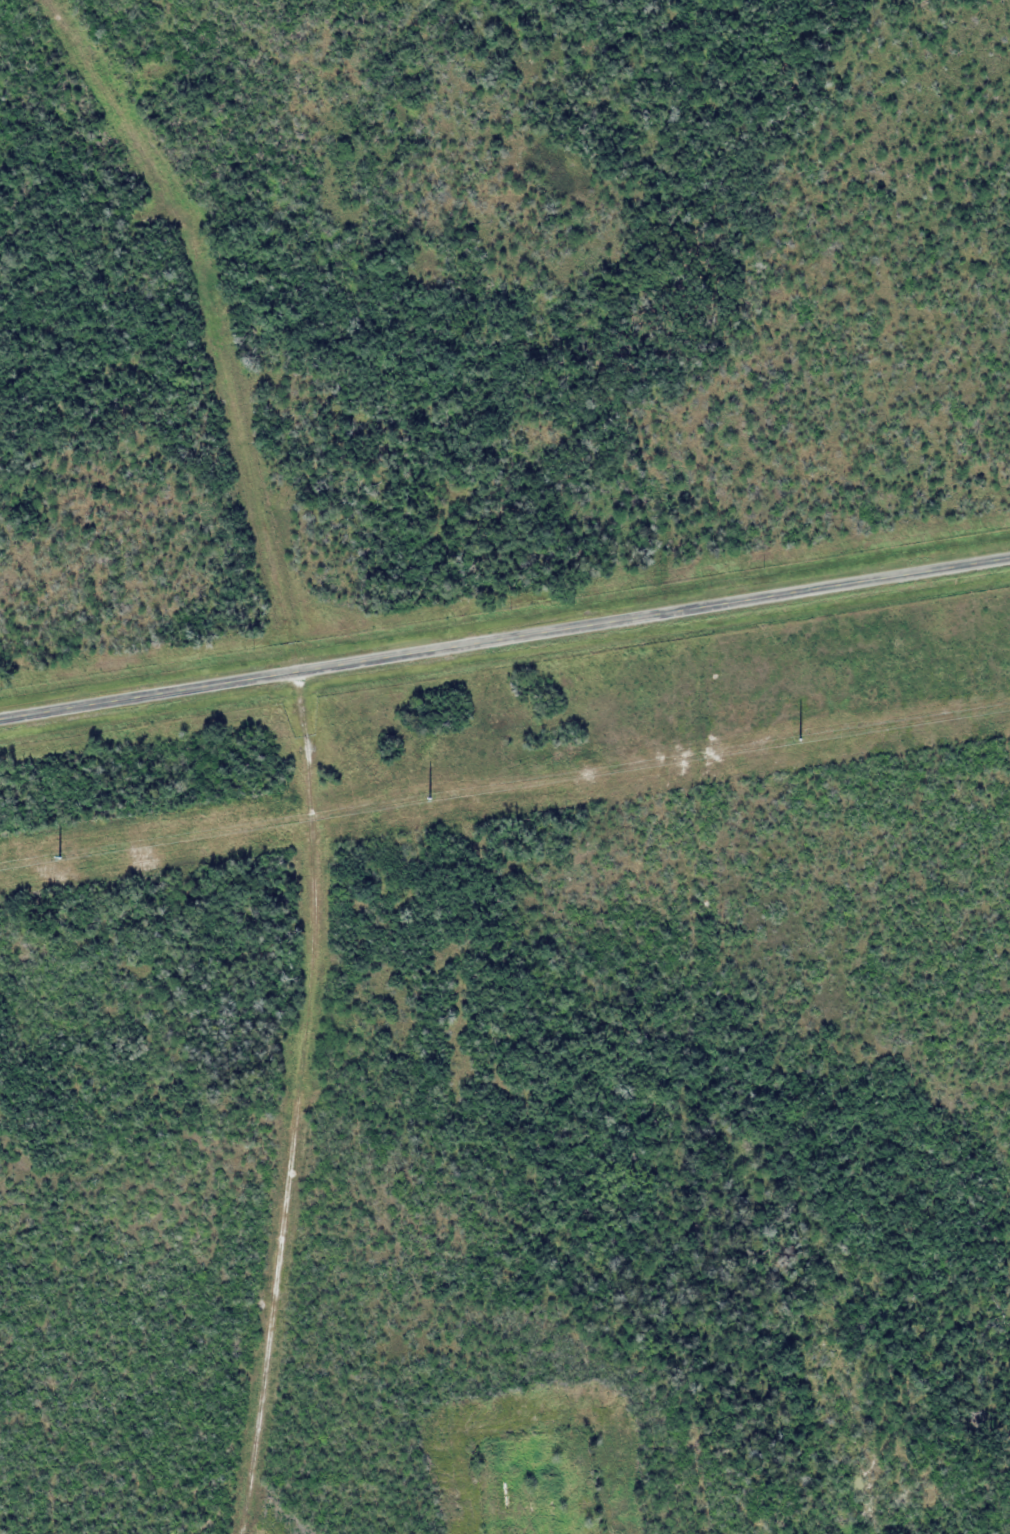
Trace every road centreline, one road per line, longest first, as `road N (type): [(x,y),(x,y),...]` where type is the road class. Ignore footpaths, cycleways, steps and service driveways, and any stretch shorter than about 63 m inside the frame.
road 1 (primary): [(0,717),(1009,553)]

